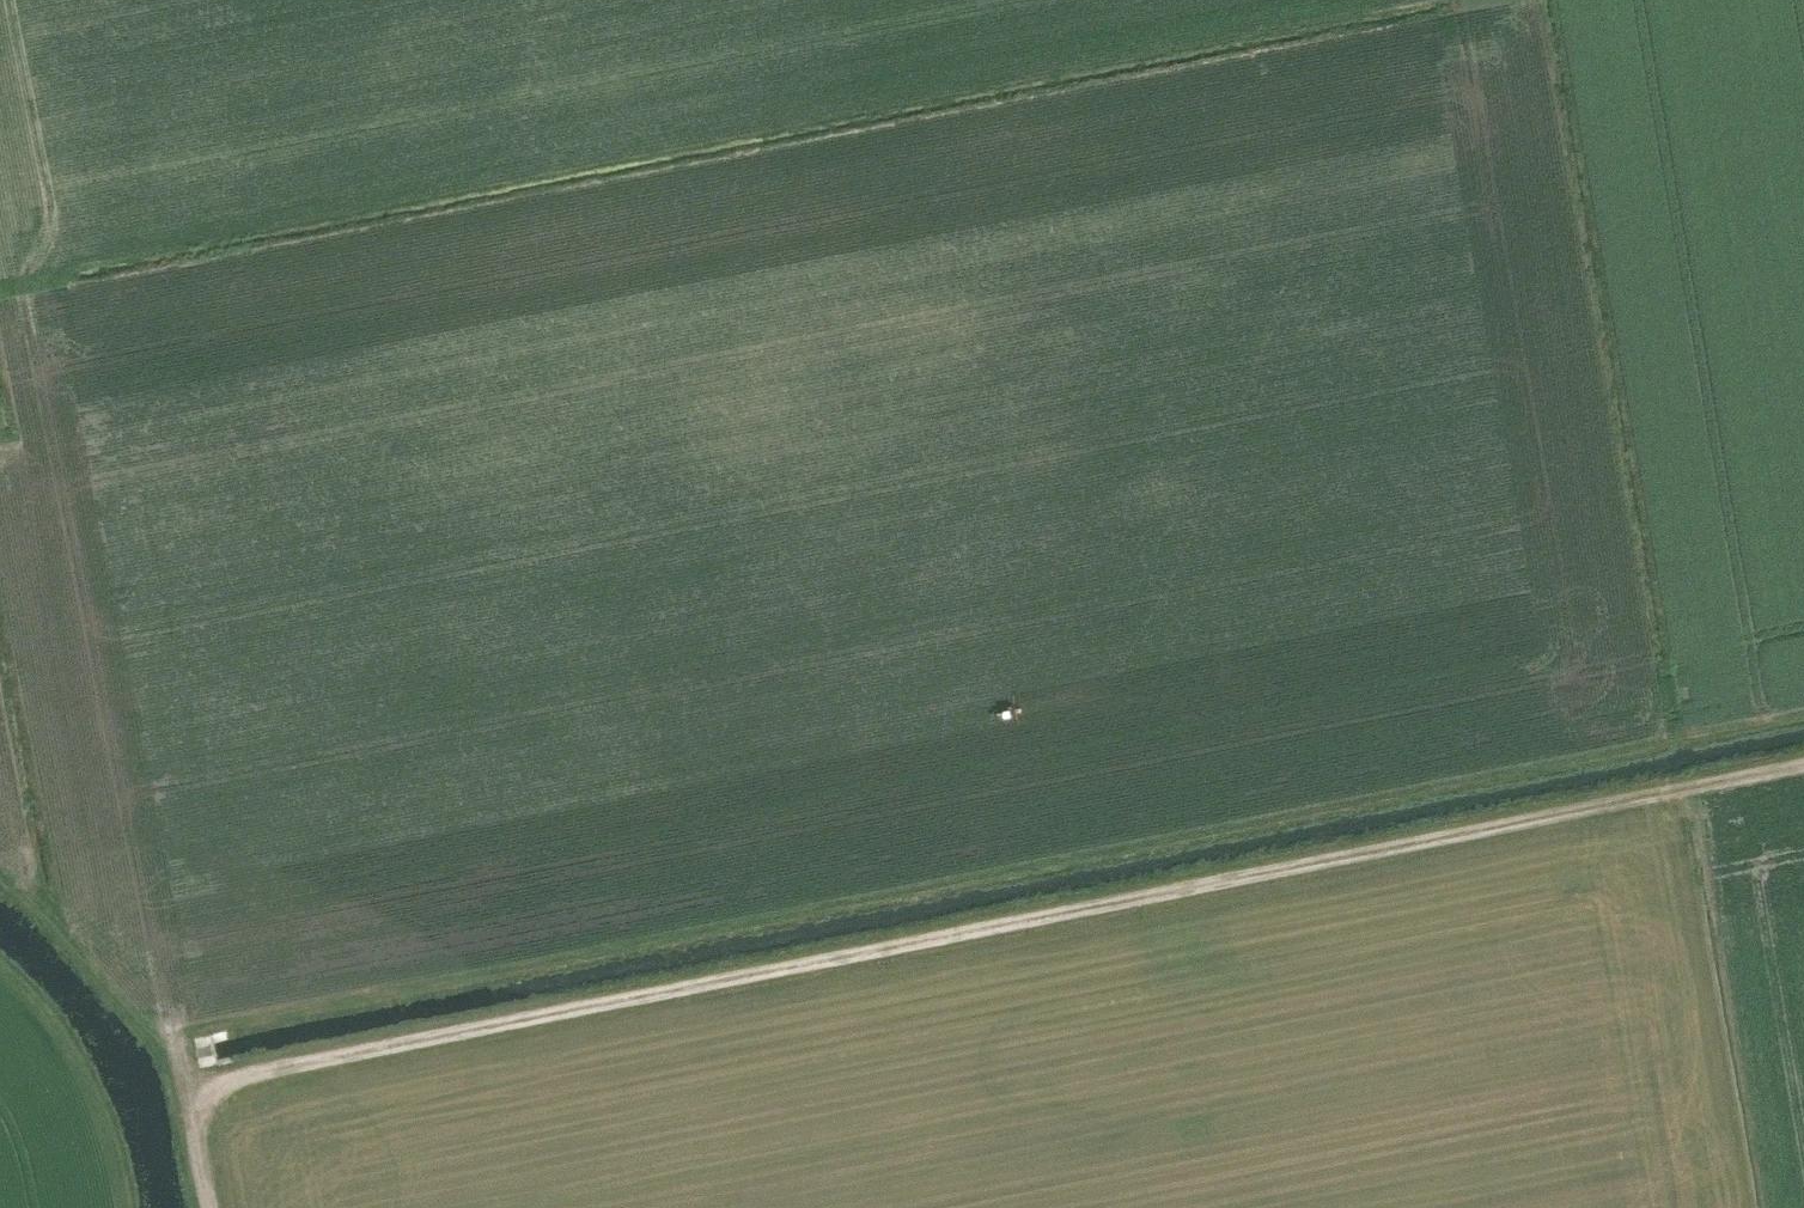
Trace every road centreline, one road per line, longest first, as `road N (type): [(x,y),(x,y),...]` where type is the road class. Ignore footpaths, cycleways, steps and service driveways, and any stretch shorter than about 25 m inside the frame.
road 1 (track): [(186,1086),(1803,766)]
road 2 (track): [(209,1207),(167,976)]

